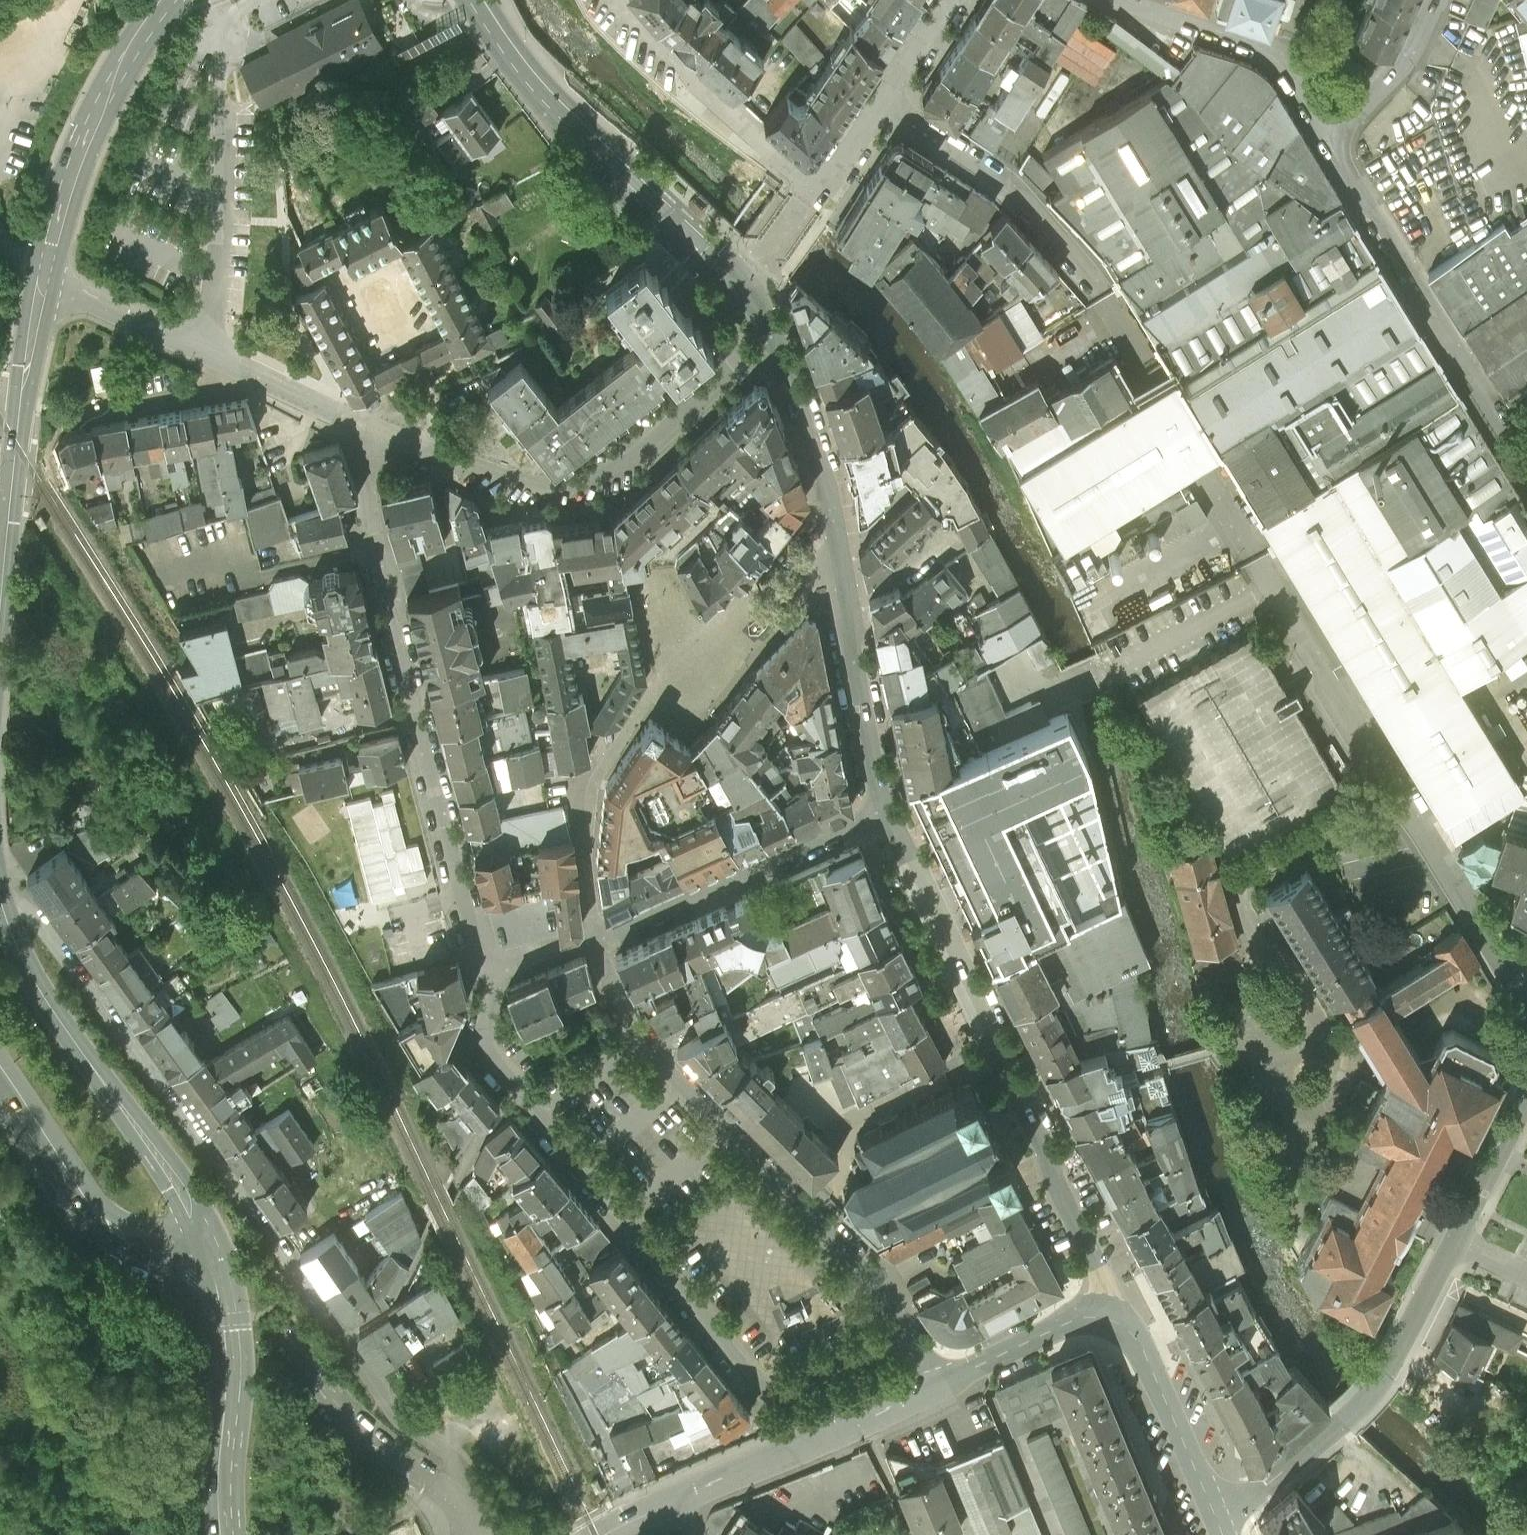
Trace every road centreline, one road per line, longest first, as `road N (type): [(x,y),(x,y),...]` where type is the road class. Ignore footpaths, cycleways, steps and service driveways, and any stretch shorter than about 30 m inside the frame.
road 1 (residential): [(1526,1007),(1206,476)]
road 2 (residential): [(335,1342),(27,911),(2,909)]
road 3 (residential): [(485,978),(365,530),(364,491),(386,445)]
road 4 (residential): [(520,1100),(773,1406),(788,1413),(910,1352)]
road 5 (tertiary): [(887,819),(1116,1297)]
road 6 (unclassified): [(1526,1101),(1457,1237),(1323,1444),(1218,1520)]
road 7 (residential): [(910,1352),(877,1279),(638,1030),(612,995),(594,943)]
road 8 (tertiary): [(757,322),(775,348),(826,481),(887,819)]
road 9 (tertiary): [(738,325),(723,377),(622,474),(557,499),(386,445)]
road 10 (tertiary): [(469,0),(552,111),(743,303)]
road 11 (primary): [(2,909),(66,1037),(213,1255)]
road 12 (residential): [(614,0),(696,88),(814,191),(881,102)]
road 13 (unclassified): [(1334,133),(1526,468)]
road 14 (tertiary): [(386,445),(42,277)]
road 15 (residential): [(1148,361),(1104,294),(1011,184),(881,102)]
road 16 (residential): [(887,819),(594,943)]
road 17 (residential): [(335,1342),(396,1297),(487,1129),(520,1100)]
road 18 (primary): [(169,0),(85,140),(42,277)]
road 19 (secondary): [(0,1081),(87,1222),(111,1247),(152,1262),(213,1255)]
road 20 (tertiary): [(936,1386),(667,1505)]
road 21 (primary): [(42,277),(3,561)]
road 22 (primary): [(222,1534),(230,1393),(222,1277),(213,1255)]
road 23 (residential): [(1119,0),(1283,59),(1334,133)]
road 24 (tertiary): [(1116,1297),(1218,1520)]
road 25 (residential): [(469,1520),(372,1444),(300,1363)]
road 26 (residential): [(469,1520),(434,1450),(385,1410),(335,1342)]
road 27 (tertiary): [(936,1386),(1116,1297)]
road 28 (residential): [(603,753),(584,870),(594,943)]
road 29 (residential): [(1334,133),(1407,64),(1437,0)]
road 30 (residential): [(485,978),(481,1047),(520,1100)]
road 31 (residential): [(881,102),(951,0)]

